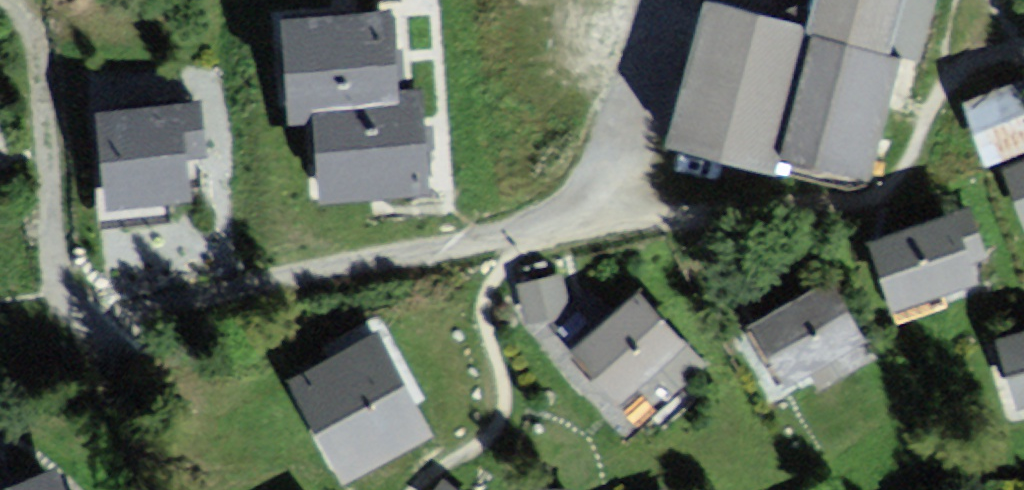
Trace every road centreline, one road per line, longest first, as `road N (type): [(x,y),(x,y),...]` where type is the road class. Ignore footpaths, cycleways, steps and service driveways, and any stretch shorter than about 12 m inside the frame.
road 1 (track): [(551,219),(466,245),(85,321),(62,295),(39,62),(19,0)]
road 2 (track): [(656,0),(603,177),(577,206),(551,219)]

